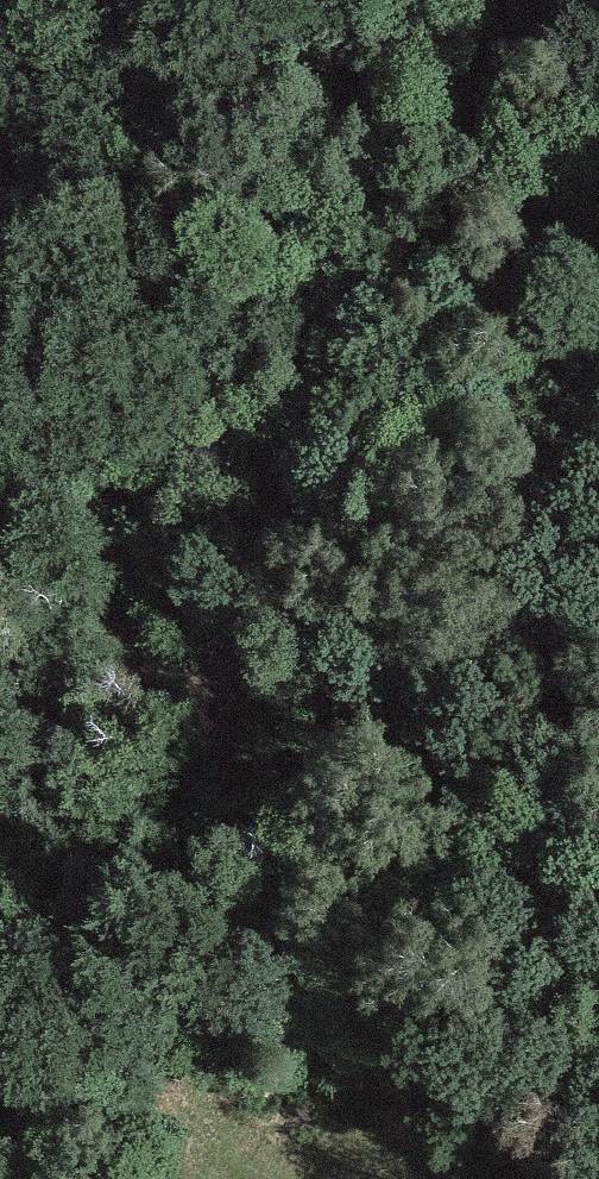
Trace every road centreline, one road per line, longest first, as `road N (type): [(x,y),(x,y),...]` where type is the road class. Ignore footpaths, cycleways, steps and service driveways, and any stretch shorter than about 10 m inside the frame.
road 1 (track): [(598,492),(369,426),(264,431),(231,490),(364,689),(500,818),(598,1043)]
road 2 (track): [(0,389),(159,653),(364,689)]

